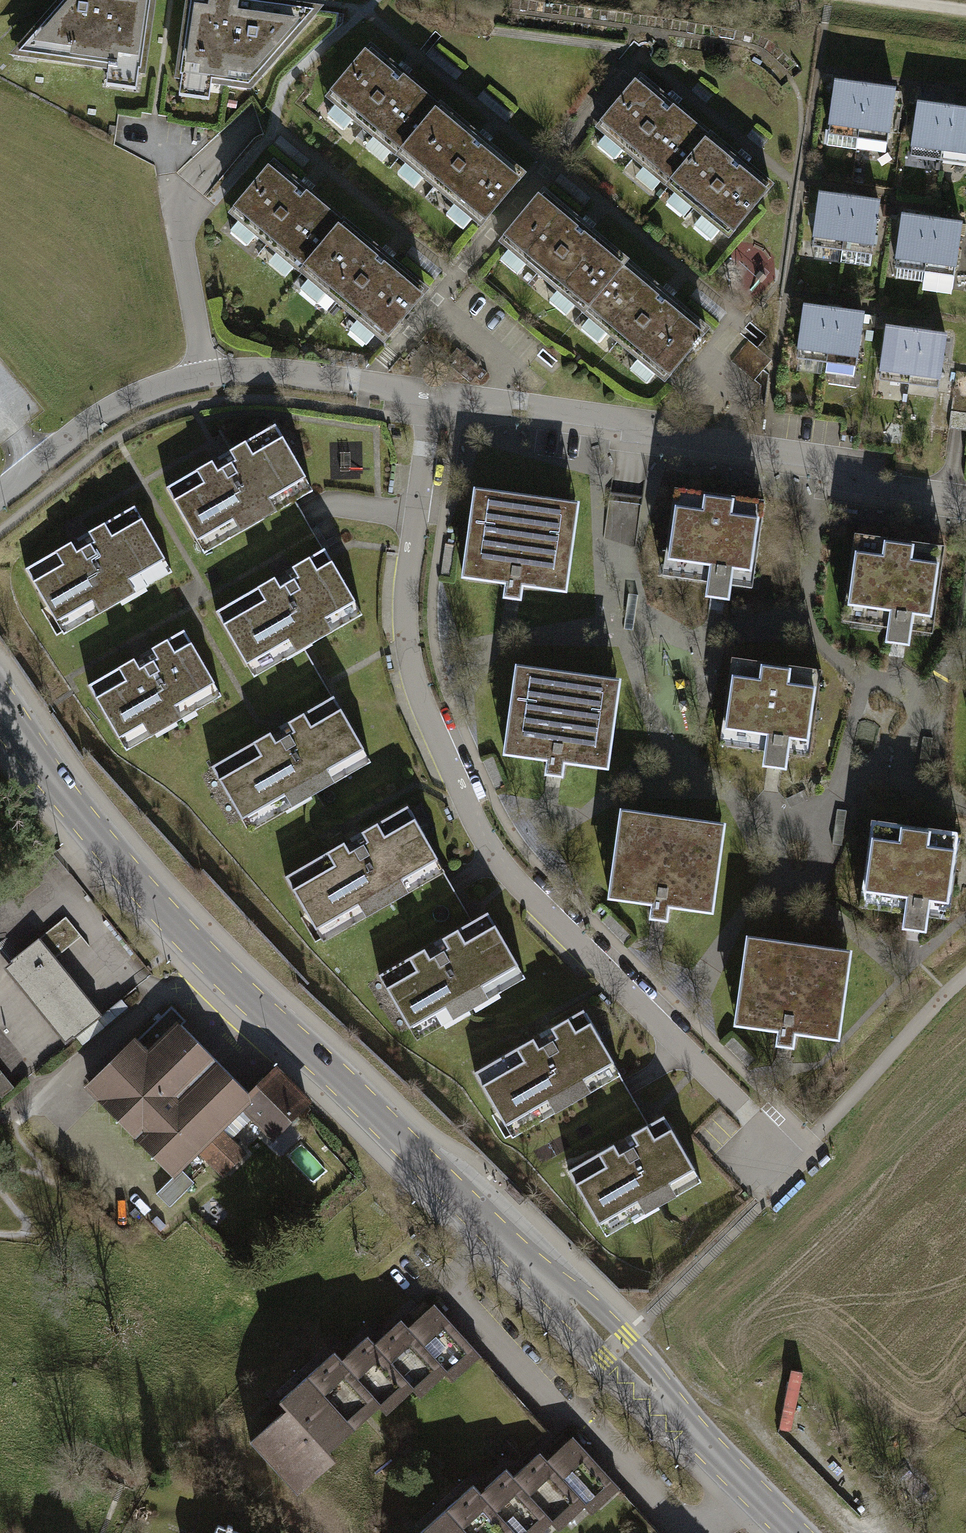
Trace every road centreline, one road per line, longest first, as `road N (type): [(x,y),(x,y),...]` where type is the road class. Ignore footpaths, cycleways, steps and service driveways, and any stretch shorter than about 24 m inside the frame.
road 1 (secondary): [(793,1532),(616,1345),(155,905),(0,711)]
road 2 (residential): [(432,393),(404,648),(494,861),(797,1163)]
road 3 (residential): [(965,500),(880,489),(858,466),(658,438),(595,417),(432,393)]
road 4 (track): [(797,1163),(965,975)]
road 5 (residential): [(206,374),(124,401),(0,495)]
road 6 (residential): [(432,393),(274,371),(206,374)]
road 7 (residential): [(206,374),(170,175)]

